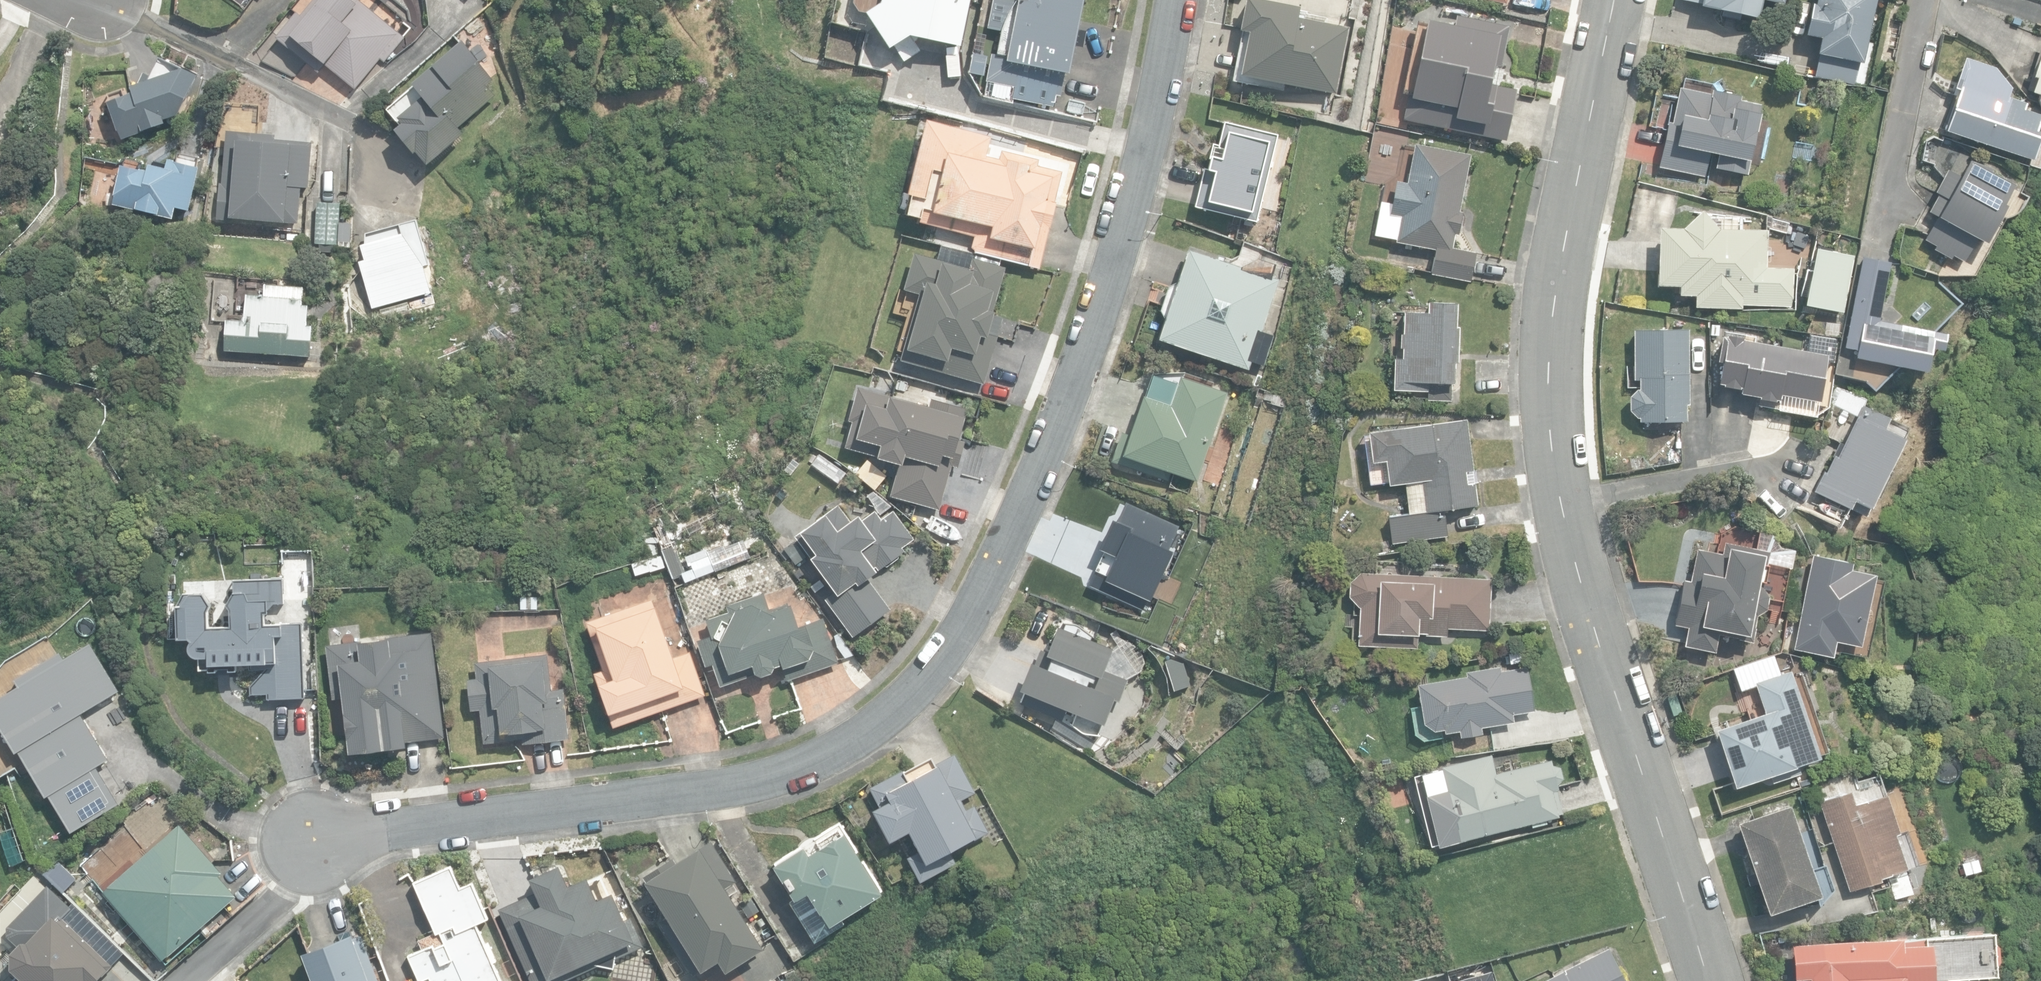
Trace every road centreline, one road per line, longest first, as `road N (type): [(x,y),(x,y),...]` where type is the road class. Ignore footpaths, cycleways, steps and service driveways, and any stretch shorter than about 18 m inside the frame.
road 1 (residential): [(1178,0),(1107,311),(1031,508),(972,631),(888,727),(758,782),(290,840)]
road 2 (tertiary): [(1709,980),(1592,624),(1552,449),(1551,321),(1615,0)]

